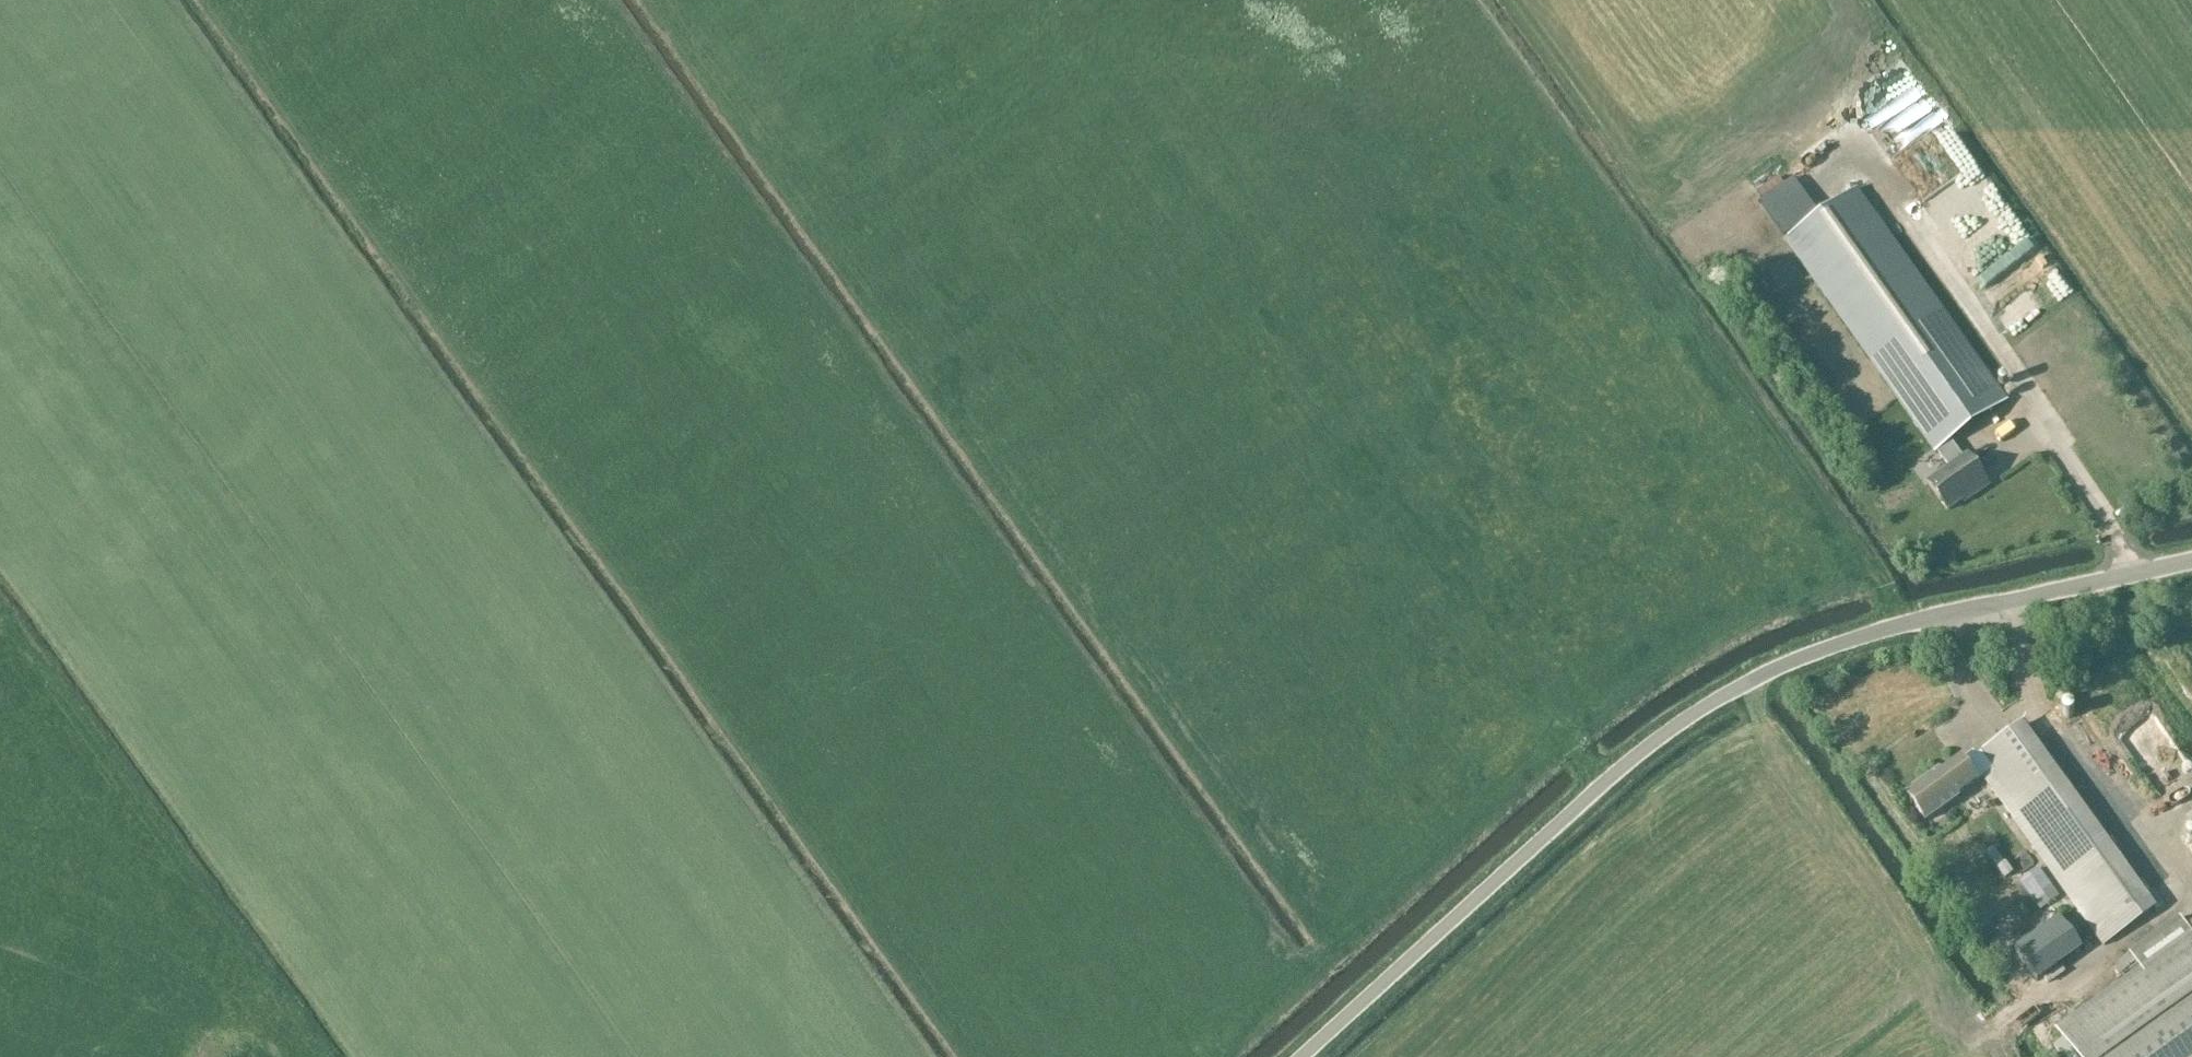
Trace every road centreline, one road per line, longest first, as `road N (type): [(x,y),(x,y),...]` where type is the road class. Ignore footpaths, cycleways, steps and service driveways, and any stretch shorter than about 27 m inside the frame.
road 1 (unclassified): [(1300,1056),(1638,754),(1740,686),(1919,621),(2191,559)]

